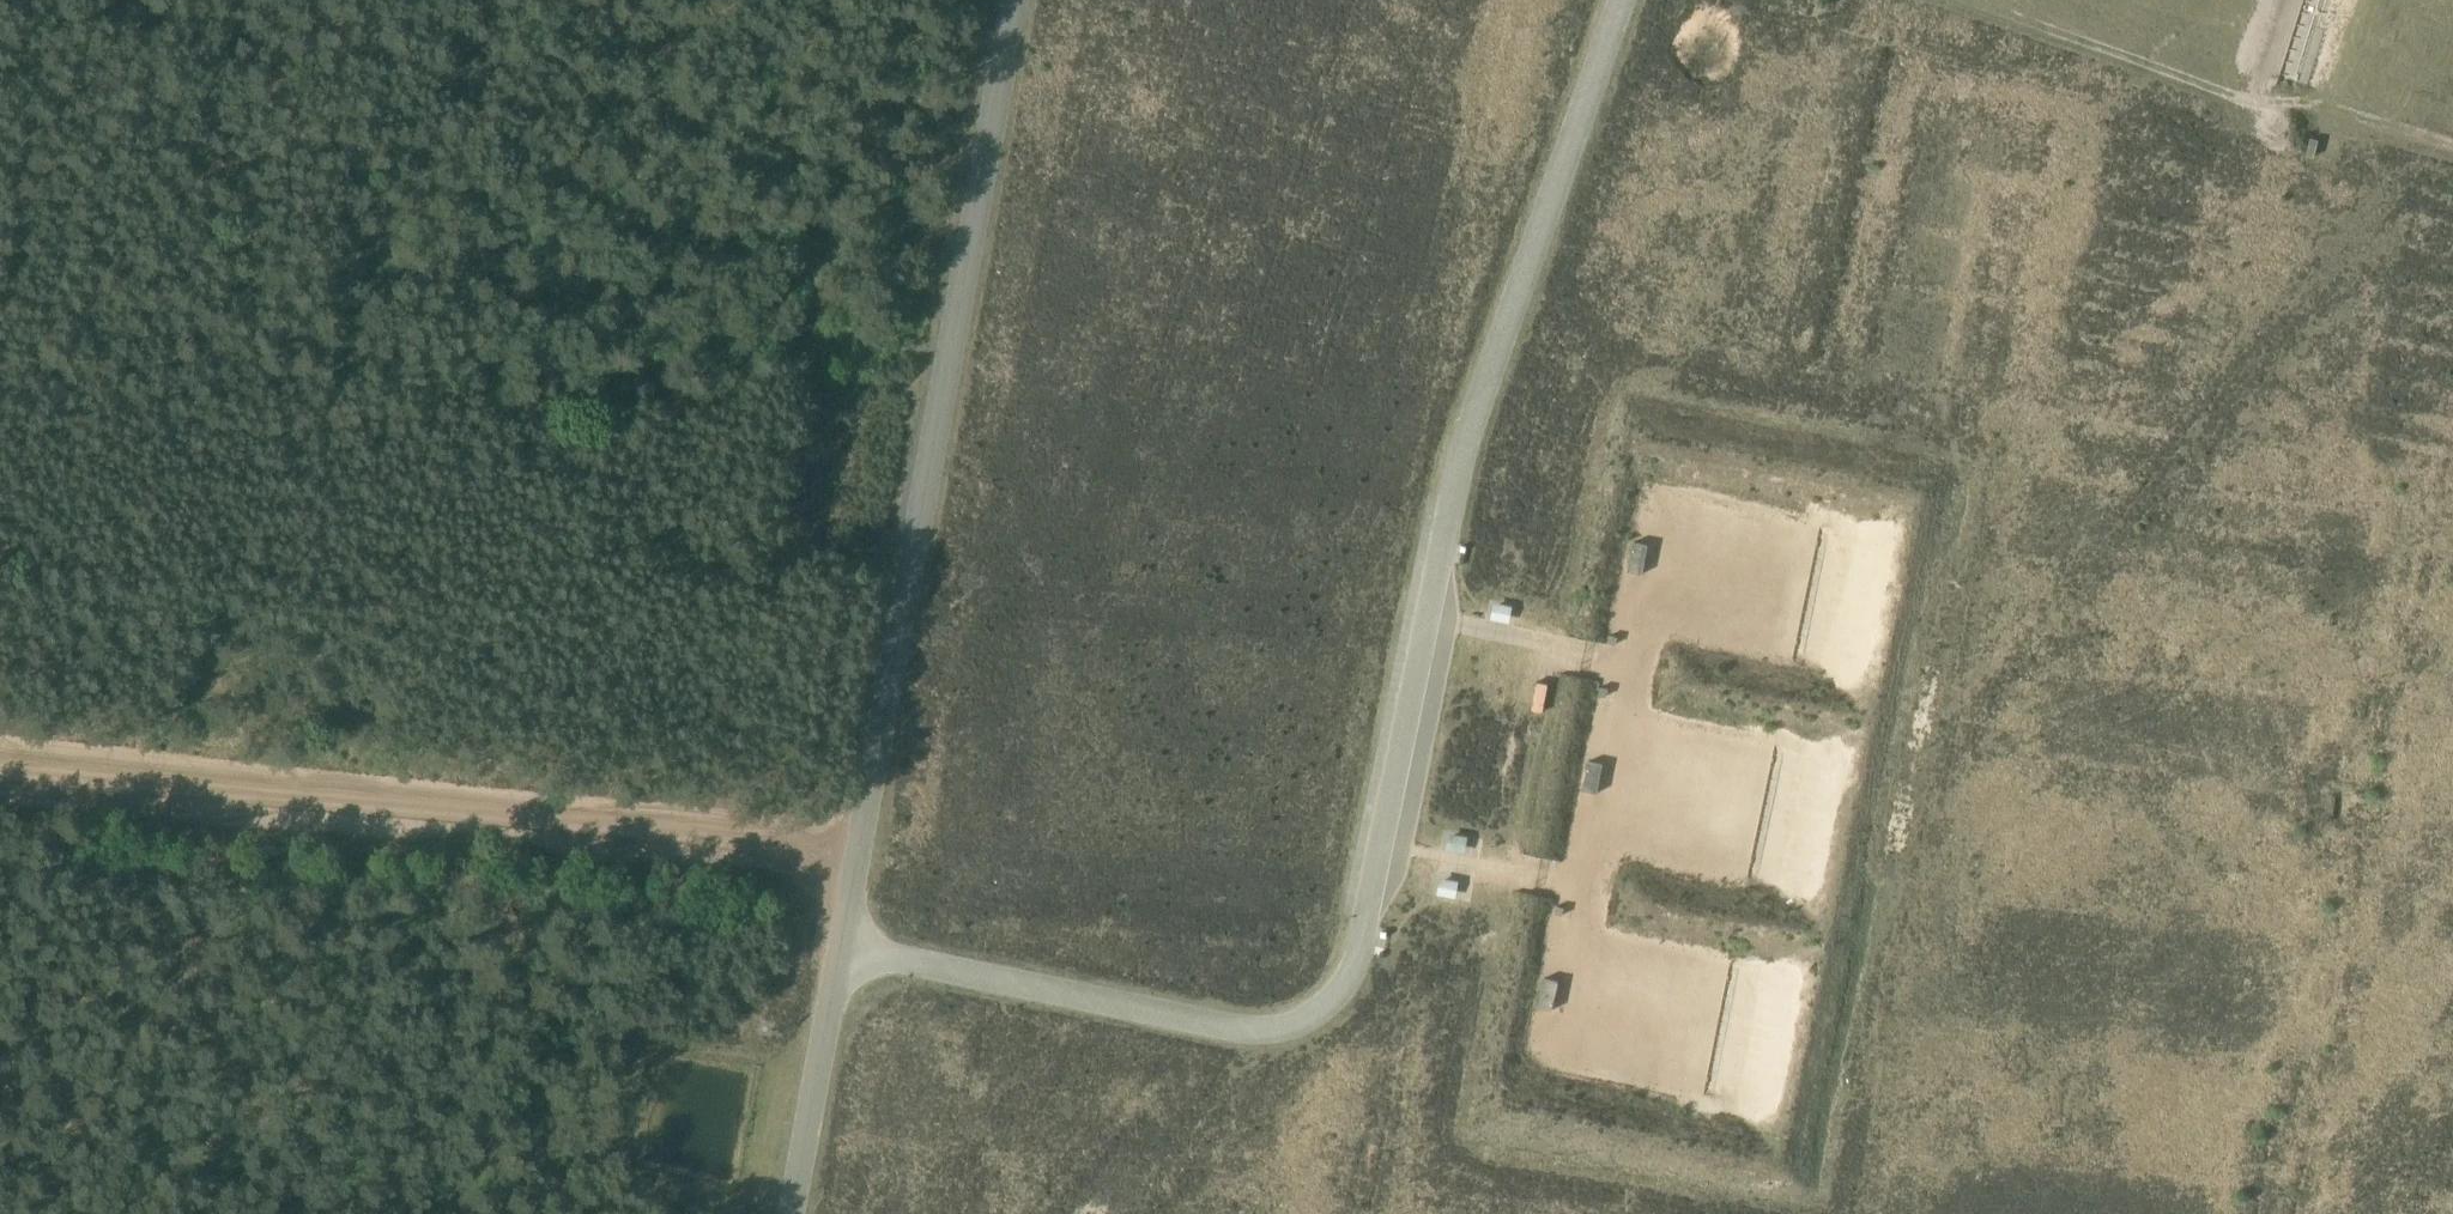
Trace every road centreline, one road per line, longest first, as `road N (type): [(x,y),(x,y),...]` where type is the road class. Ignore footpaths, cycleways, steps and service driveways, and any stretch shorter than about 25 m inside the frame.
road 1 (track): [(0,776),(857,861)]

